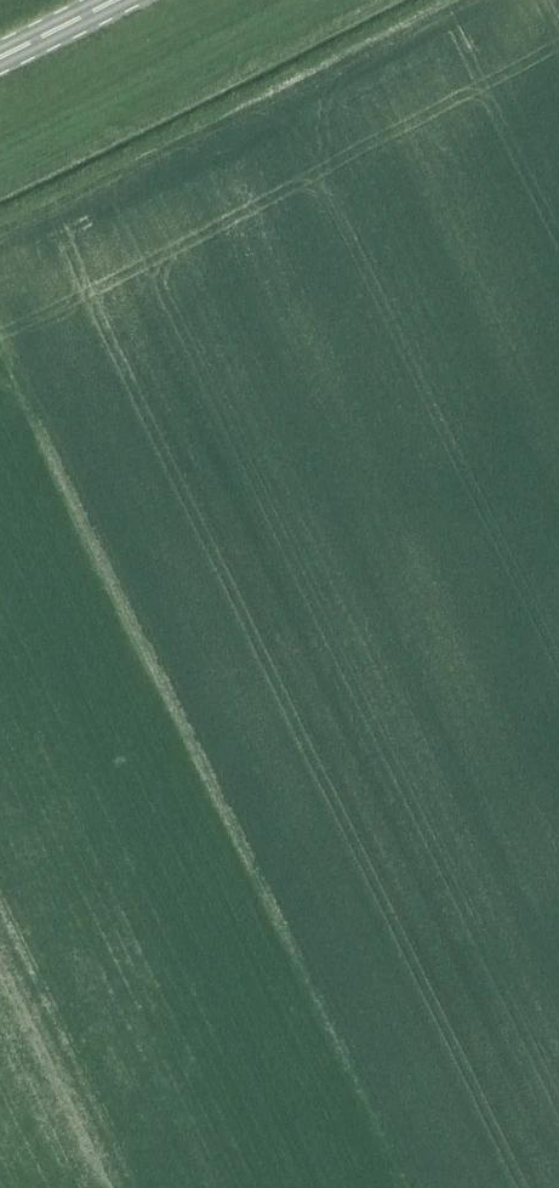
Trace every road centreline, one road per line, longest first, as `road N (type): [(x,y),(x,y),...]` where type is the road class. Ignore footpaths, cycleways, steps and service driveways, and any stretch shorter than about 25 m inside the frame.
road 1 (secondary): [(0,57),(115,0)]

